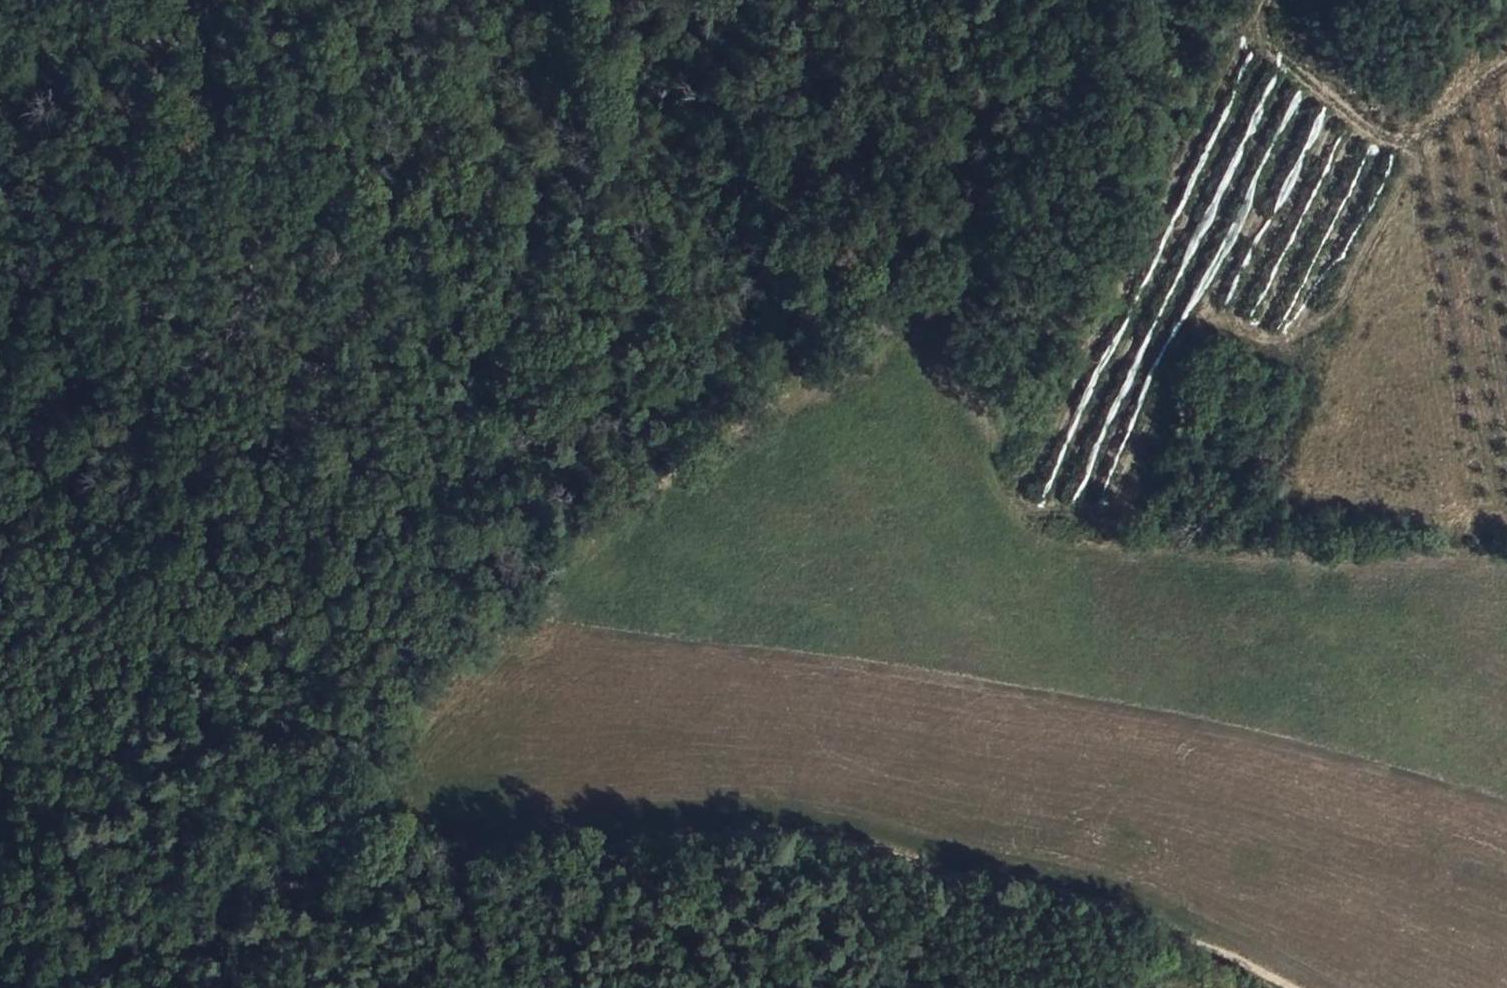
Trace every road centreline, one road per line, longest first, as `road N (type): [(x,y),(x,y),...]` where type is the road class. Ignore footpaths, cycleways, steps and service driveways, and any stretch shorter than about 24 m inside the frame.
road 1 (track): [(1289,987),(1230,951),(1073,887),(837,839),(672,816),(408,868),(307,871),(0,943)]
road 2 (track): [(1506,50),(1456,94),(1414,146),(1335,309),(1286,339)]
road 3 (track): [(1266,0),(1259,18),(1263,45),(1383,136),(1414,146)]

